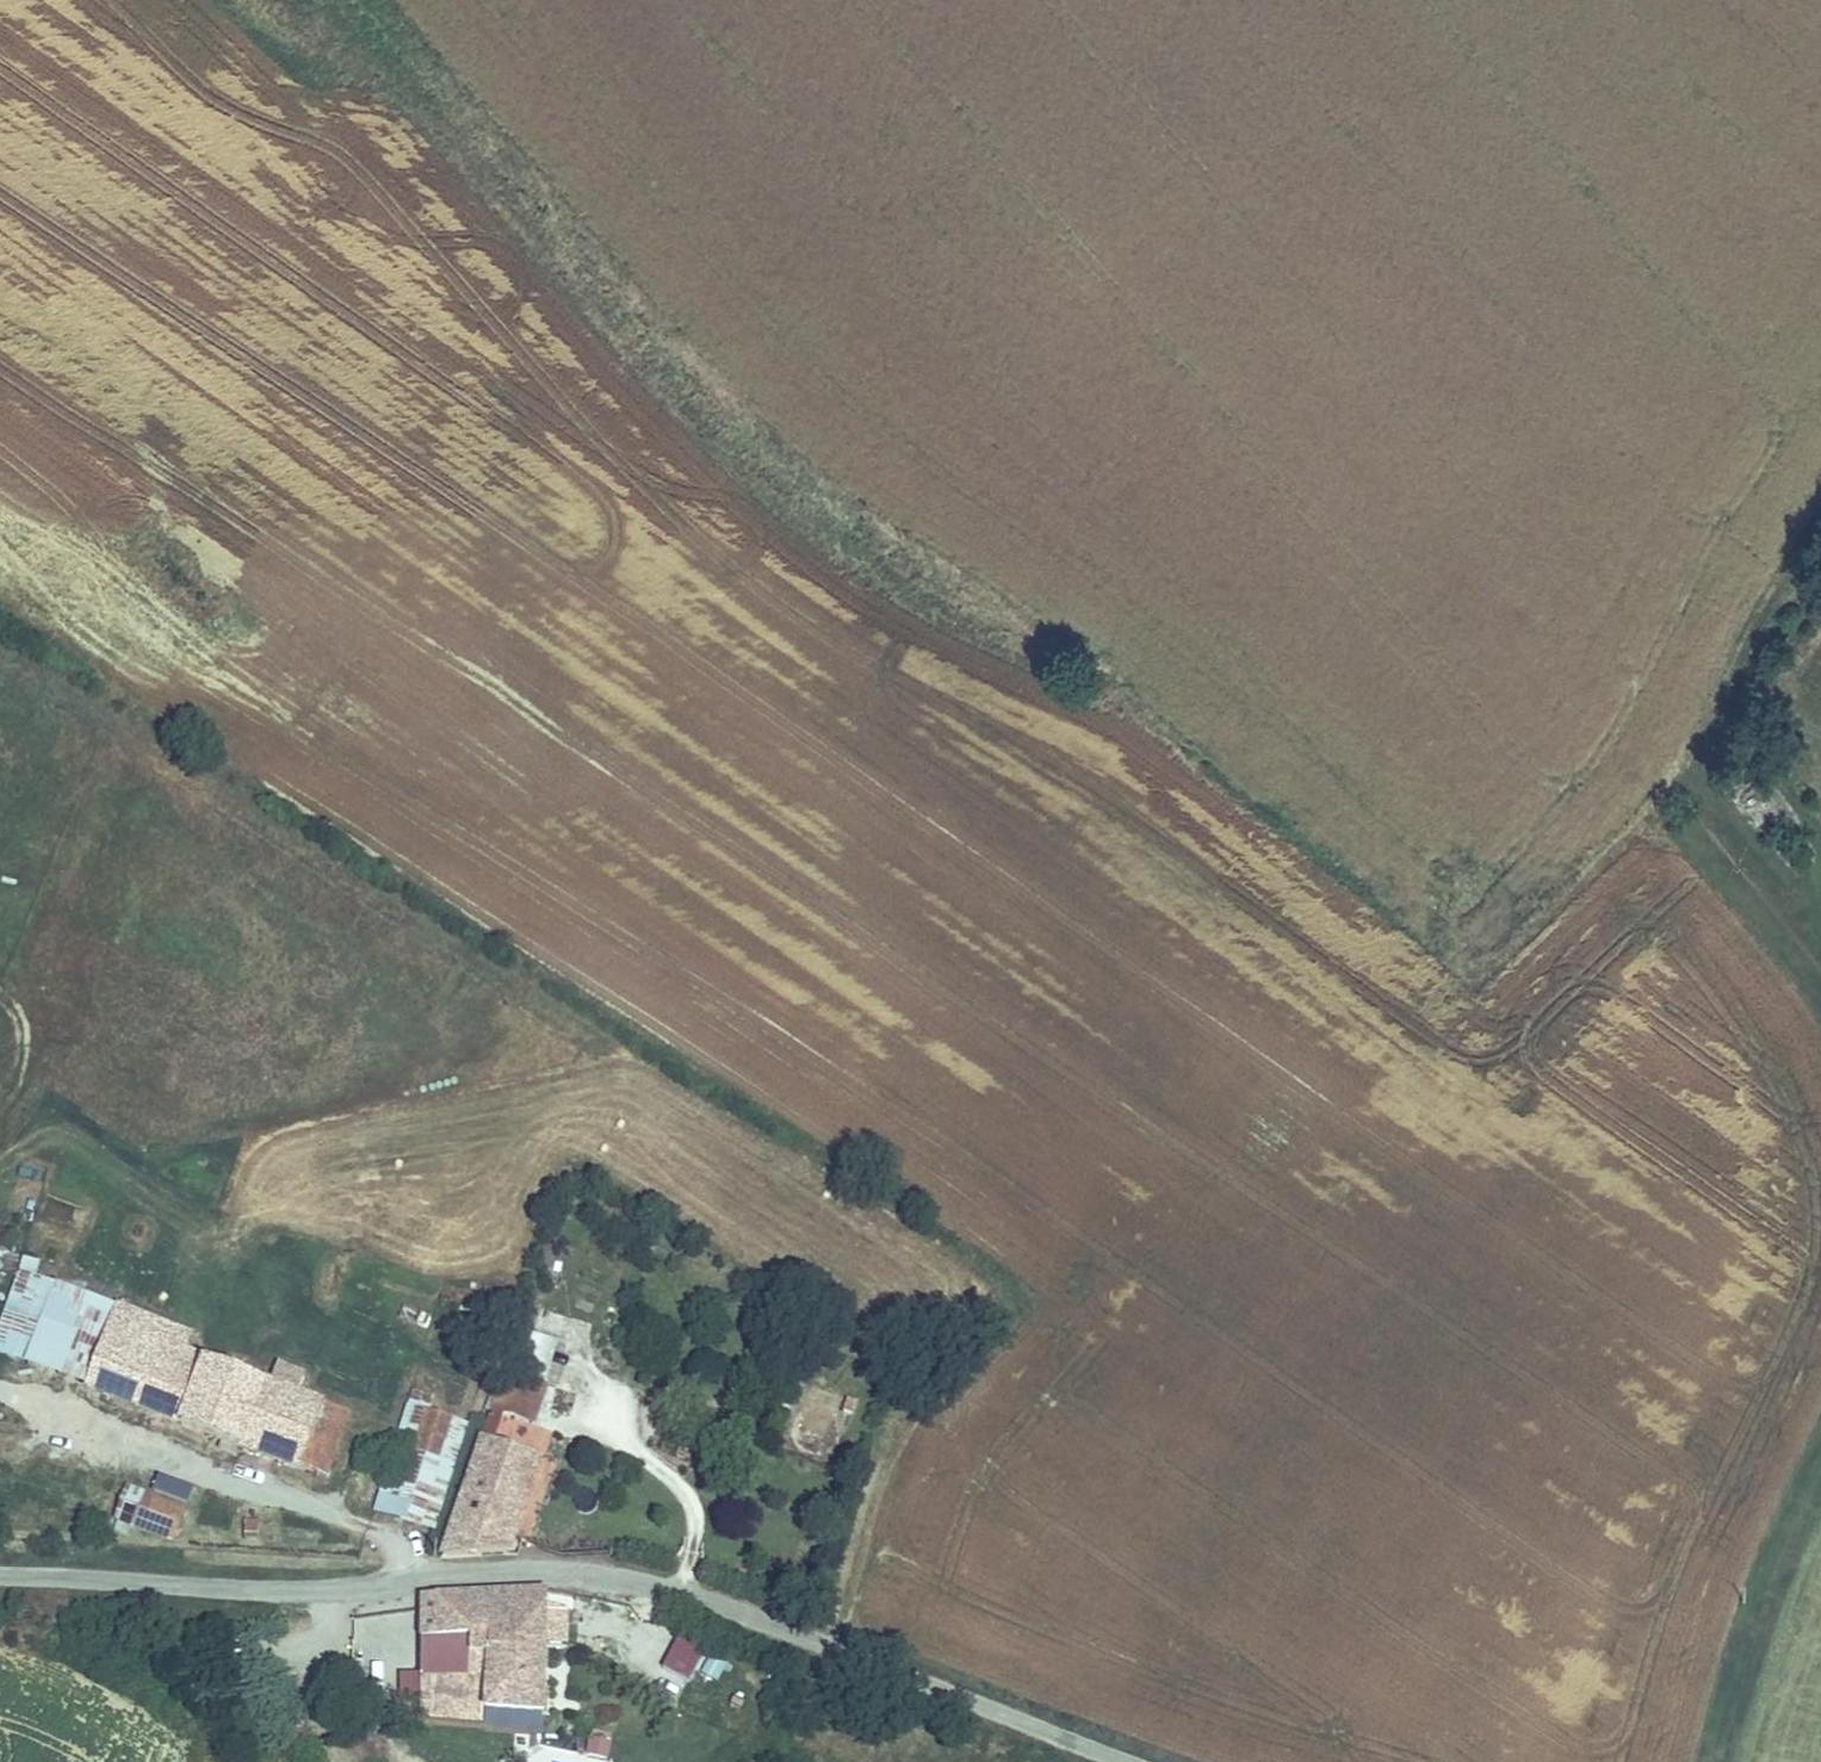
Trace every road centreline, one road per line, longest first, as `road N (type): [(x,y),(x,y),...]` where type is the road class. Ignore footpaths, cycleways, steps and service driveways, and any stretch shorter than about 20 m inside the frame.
road 1 (unclassified): [(0,1575),(330,1591),(497,1572),(599,1575),(743,1612),(1123,1761)]
road 2 (track): [(1716,1761),(1820,1498)]
road 3 (track): [(1820,940),(1716,801)]

